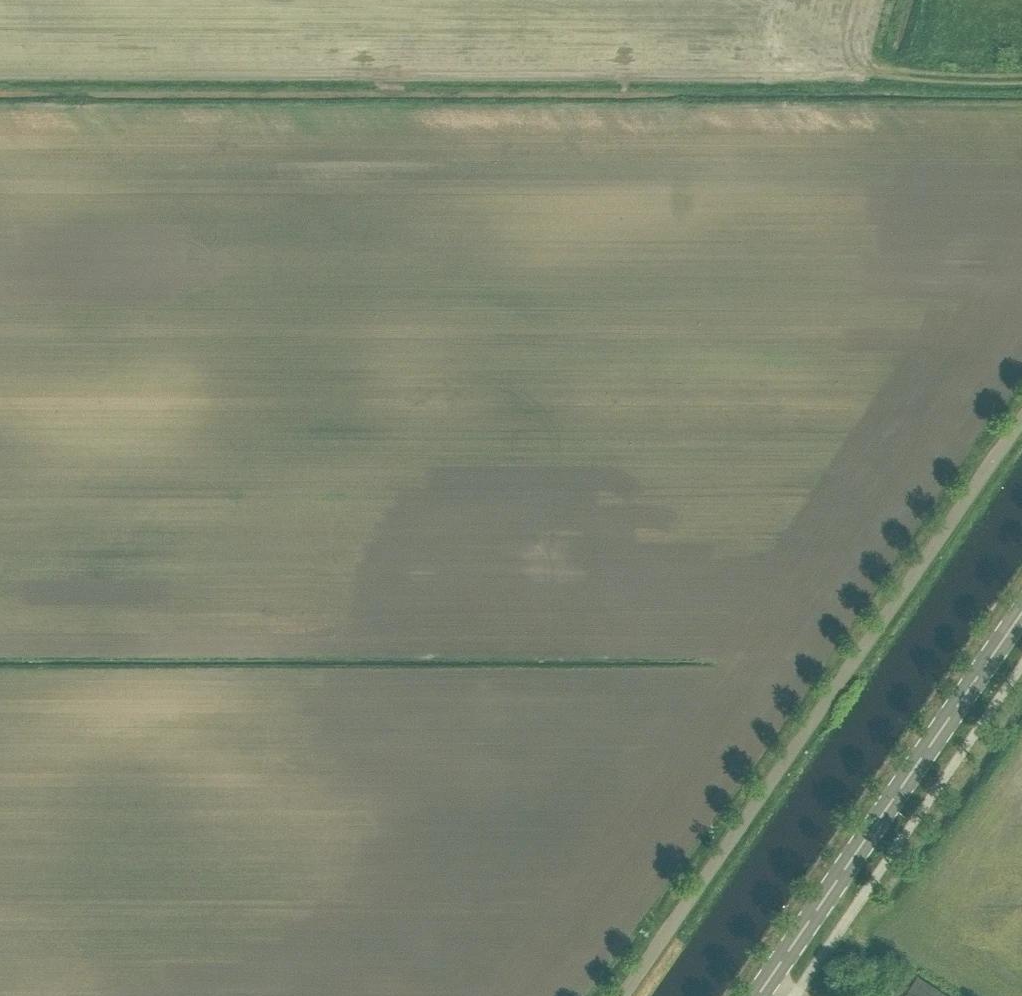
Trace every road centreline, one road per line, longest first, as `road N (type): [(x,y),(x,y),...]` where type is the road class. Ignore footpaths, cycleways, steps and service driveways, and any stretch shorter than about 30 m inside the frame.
road 1 (unclassified): [(621,995),(1021,418)]
road 2 (secondary): [(757,995),(1021,612)]

